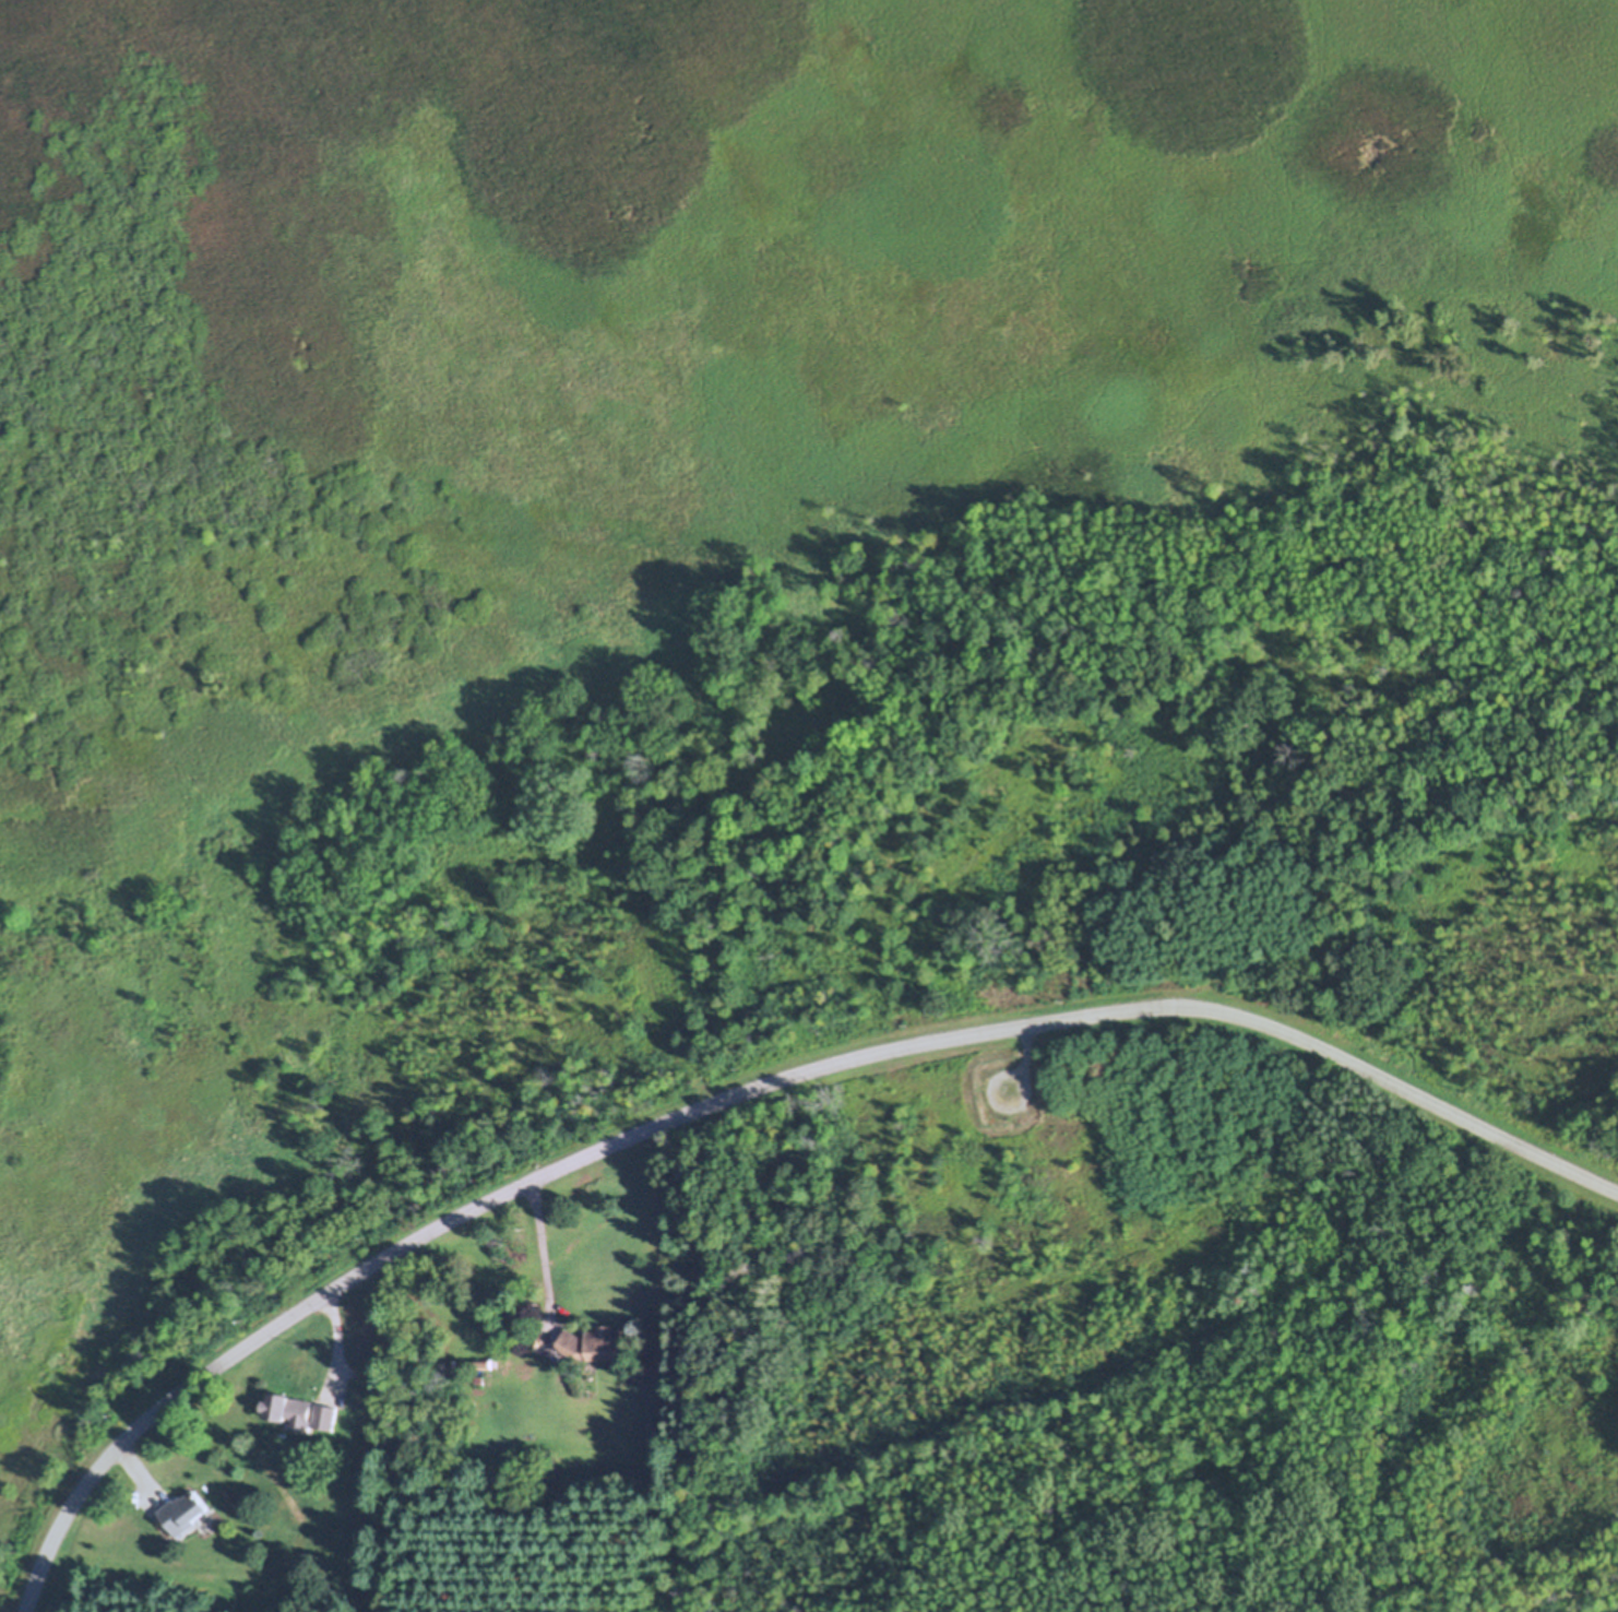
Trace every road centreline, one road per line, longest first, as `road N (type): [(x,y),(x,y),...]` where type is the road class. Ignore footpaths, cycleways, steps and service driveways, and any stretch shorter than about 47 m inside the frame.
road 1 (residential): [(27,1611),(60,1534),(111,1461),(176,1400),(324,1299),(591,1158),(848,1063),(1157,1009),(1211,1009),(1288,1033),(1617,1191)]

